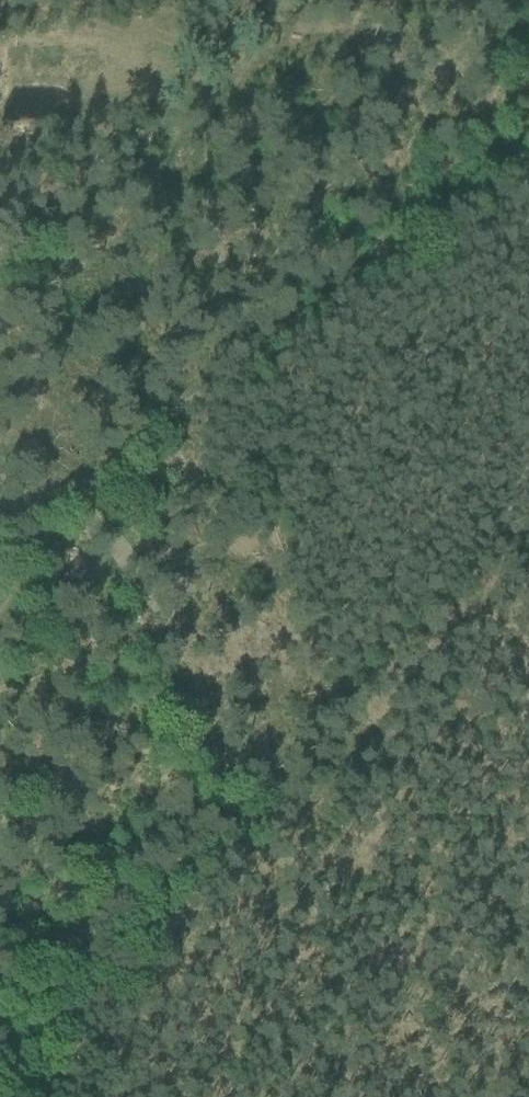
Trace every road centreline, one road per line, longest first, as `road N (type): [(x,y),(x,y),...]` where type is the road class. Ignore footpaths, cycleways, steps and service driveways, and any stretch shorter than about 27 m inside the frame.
road 1 (track): [(528,162),(263,363),(104,470),(0,608)]

